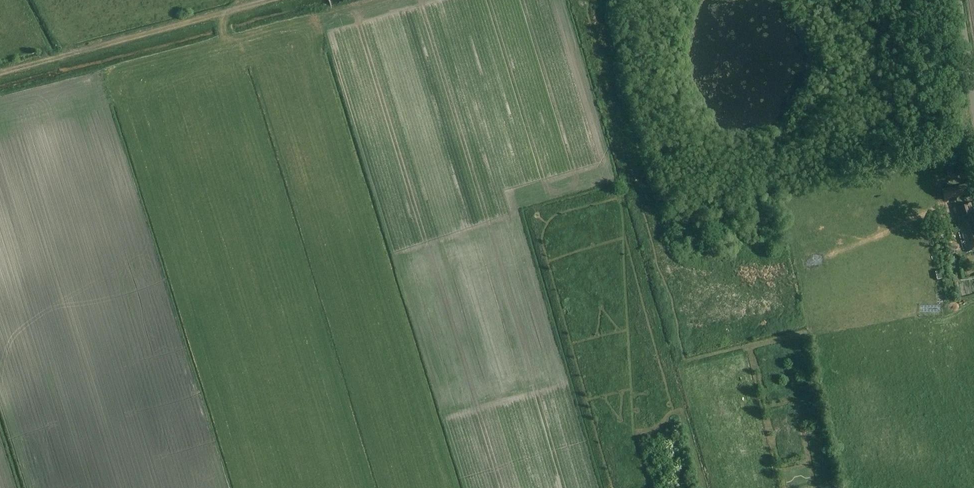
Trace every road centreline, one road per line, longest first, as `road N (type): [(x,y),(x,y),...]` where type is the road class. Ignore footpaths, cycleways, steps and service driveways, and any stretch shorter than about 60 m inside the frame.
road 1 (track): [(272,0),(0,75)]

